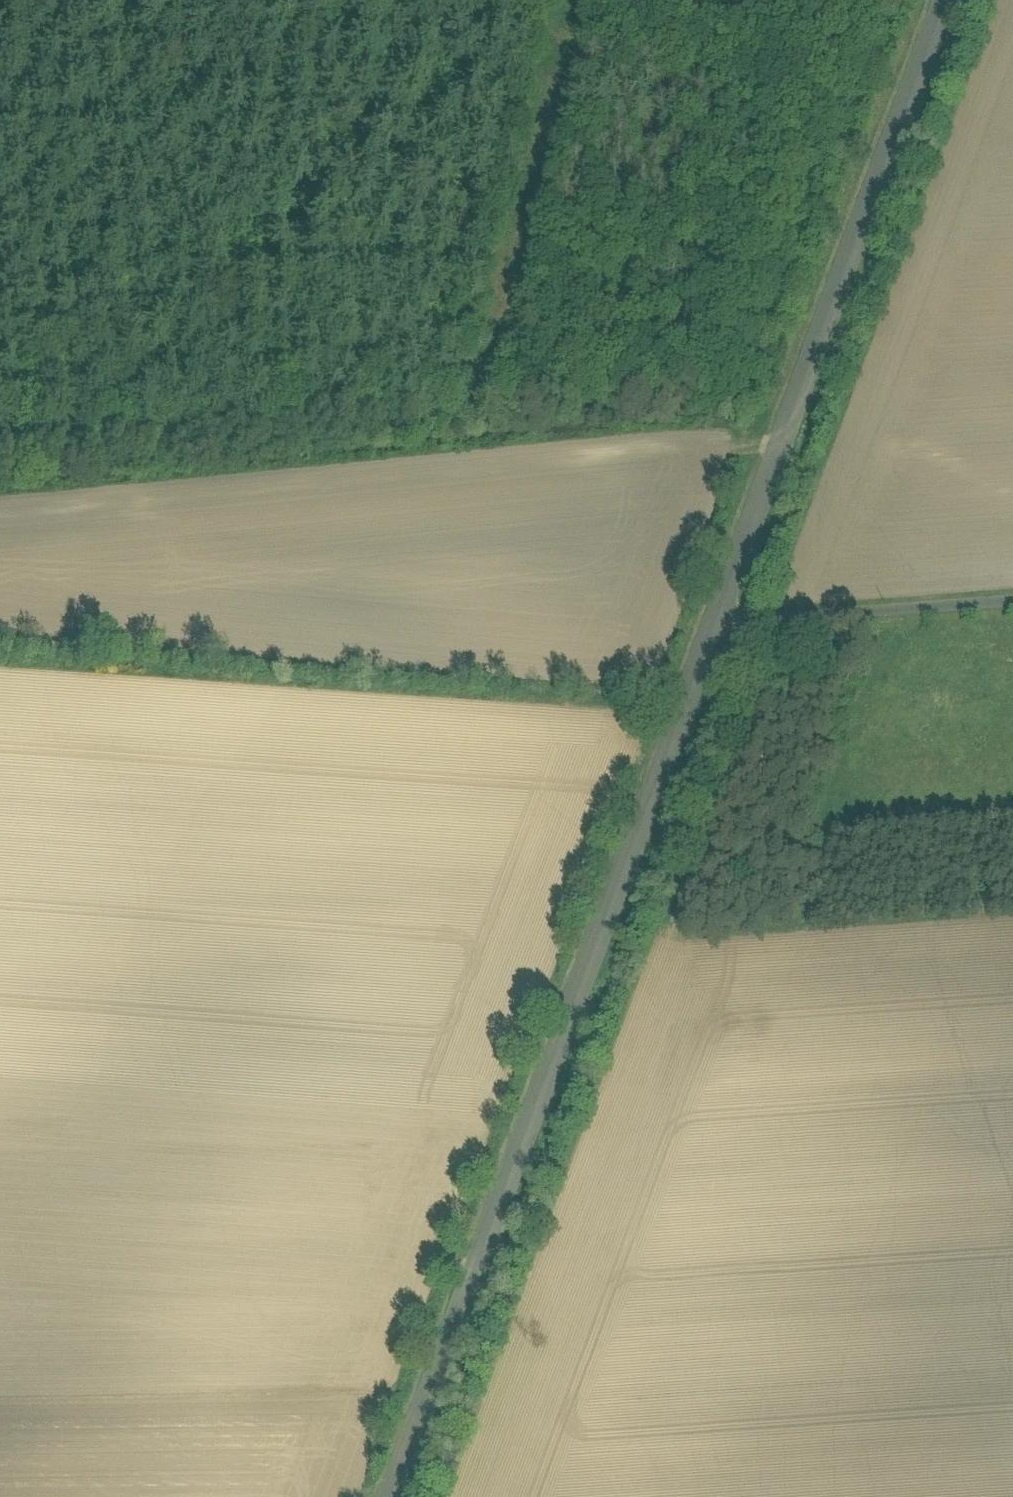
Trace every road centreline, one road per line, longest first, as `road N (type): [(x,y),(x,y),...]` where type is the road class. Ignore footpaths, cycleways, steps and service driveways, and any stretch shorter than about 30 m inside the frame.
road 1 (tertiary): [(951,0),(397,1496)]

